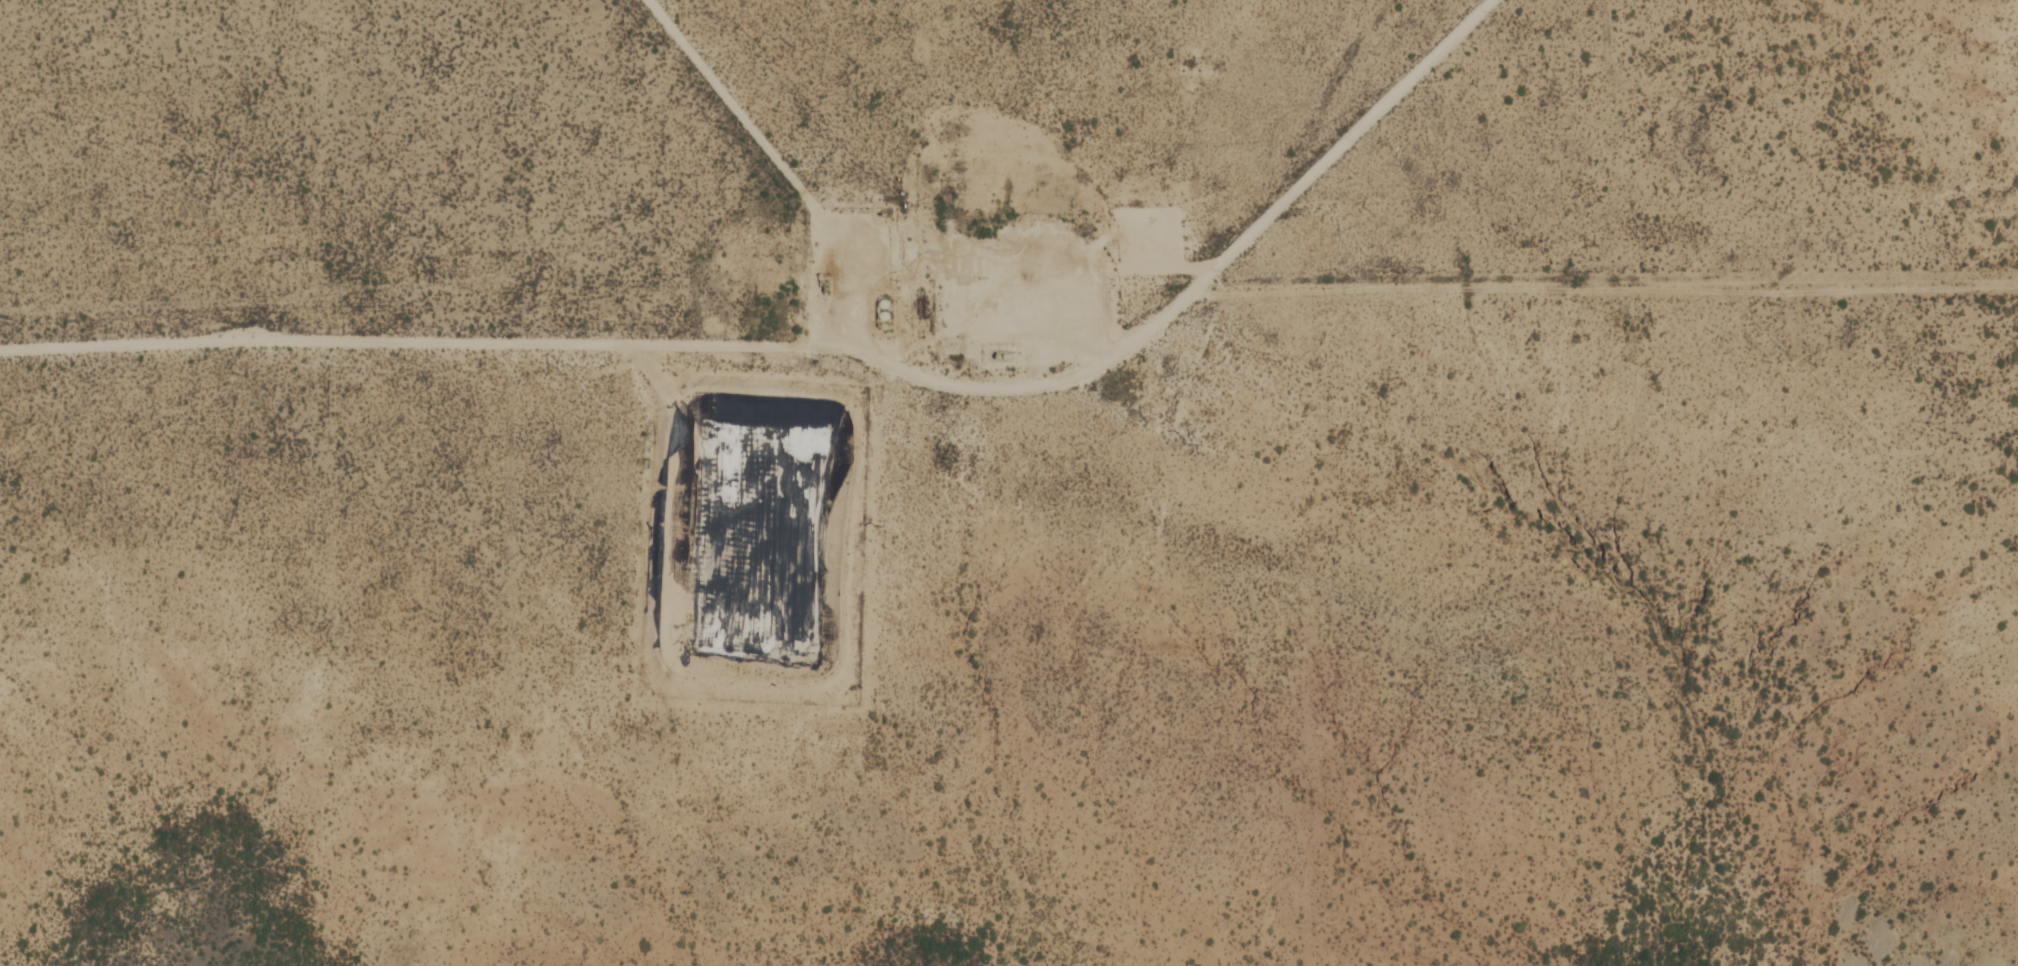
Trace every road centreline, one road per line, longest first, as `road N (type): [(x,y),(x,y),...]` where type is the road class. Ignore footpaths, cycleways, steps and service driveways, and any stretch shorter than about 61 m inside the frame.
road 1 (track): [(1468,0),(1141,345),(1045,389),(873,377),(817,345),(0,356)]

